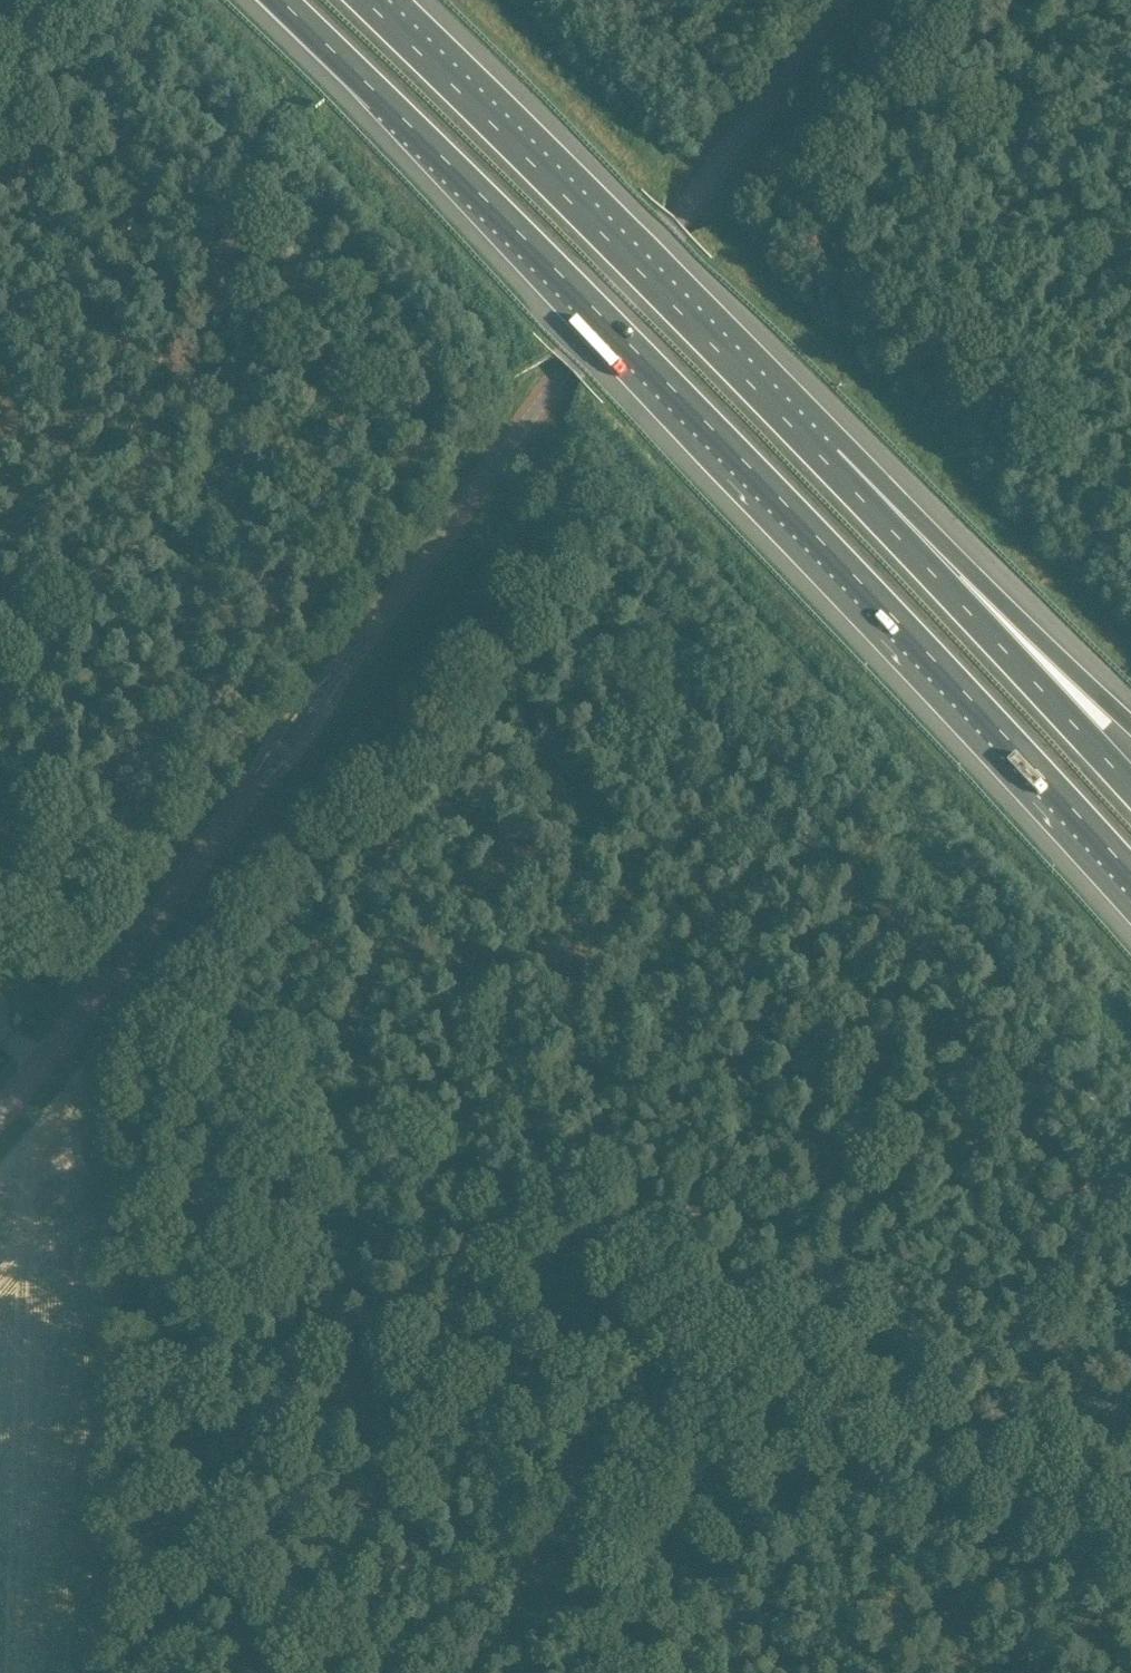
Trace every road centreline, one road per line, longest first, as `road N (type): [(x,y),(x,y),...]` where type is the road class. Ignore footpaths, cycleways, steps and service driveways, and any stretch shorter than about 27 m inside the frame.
road 1 (tertiary): [(0,1118),(100,998),(846,0)]
road 2 (motorway): [(281,0),(630,344),(1130,876)]
road 3 (track): [(768,1347),(151,1037),(0,940)]
road 4 (motorway): [(817,454),(363,0)]
road 5 (motorway): [(1130,789),(817,454)]
road 6 (motorway): [(1130,722),(1028,626),(817,454)]
road 7 (track): [(1130,1540),(1091,1531),(768,1347)]
road 8 (track): [(768,1347),(618,1672)]

